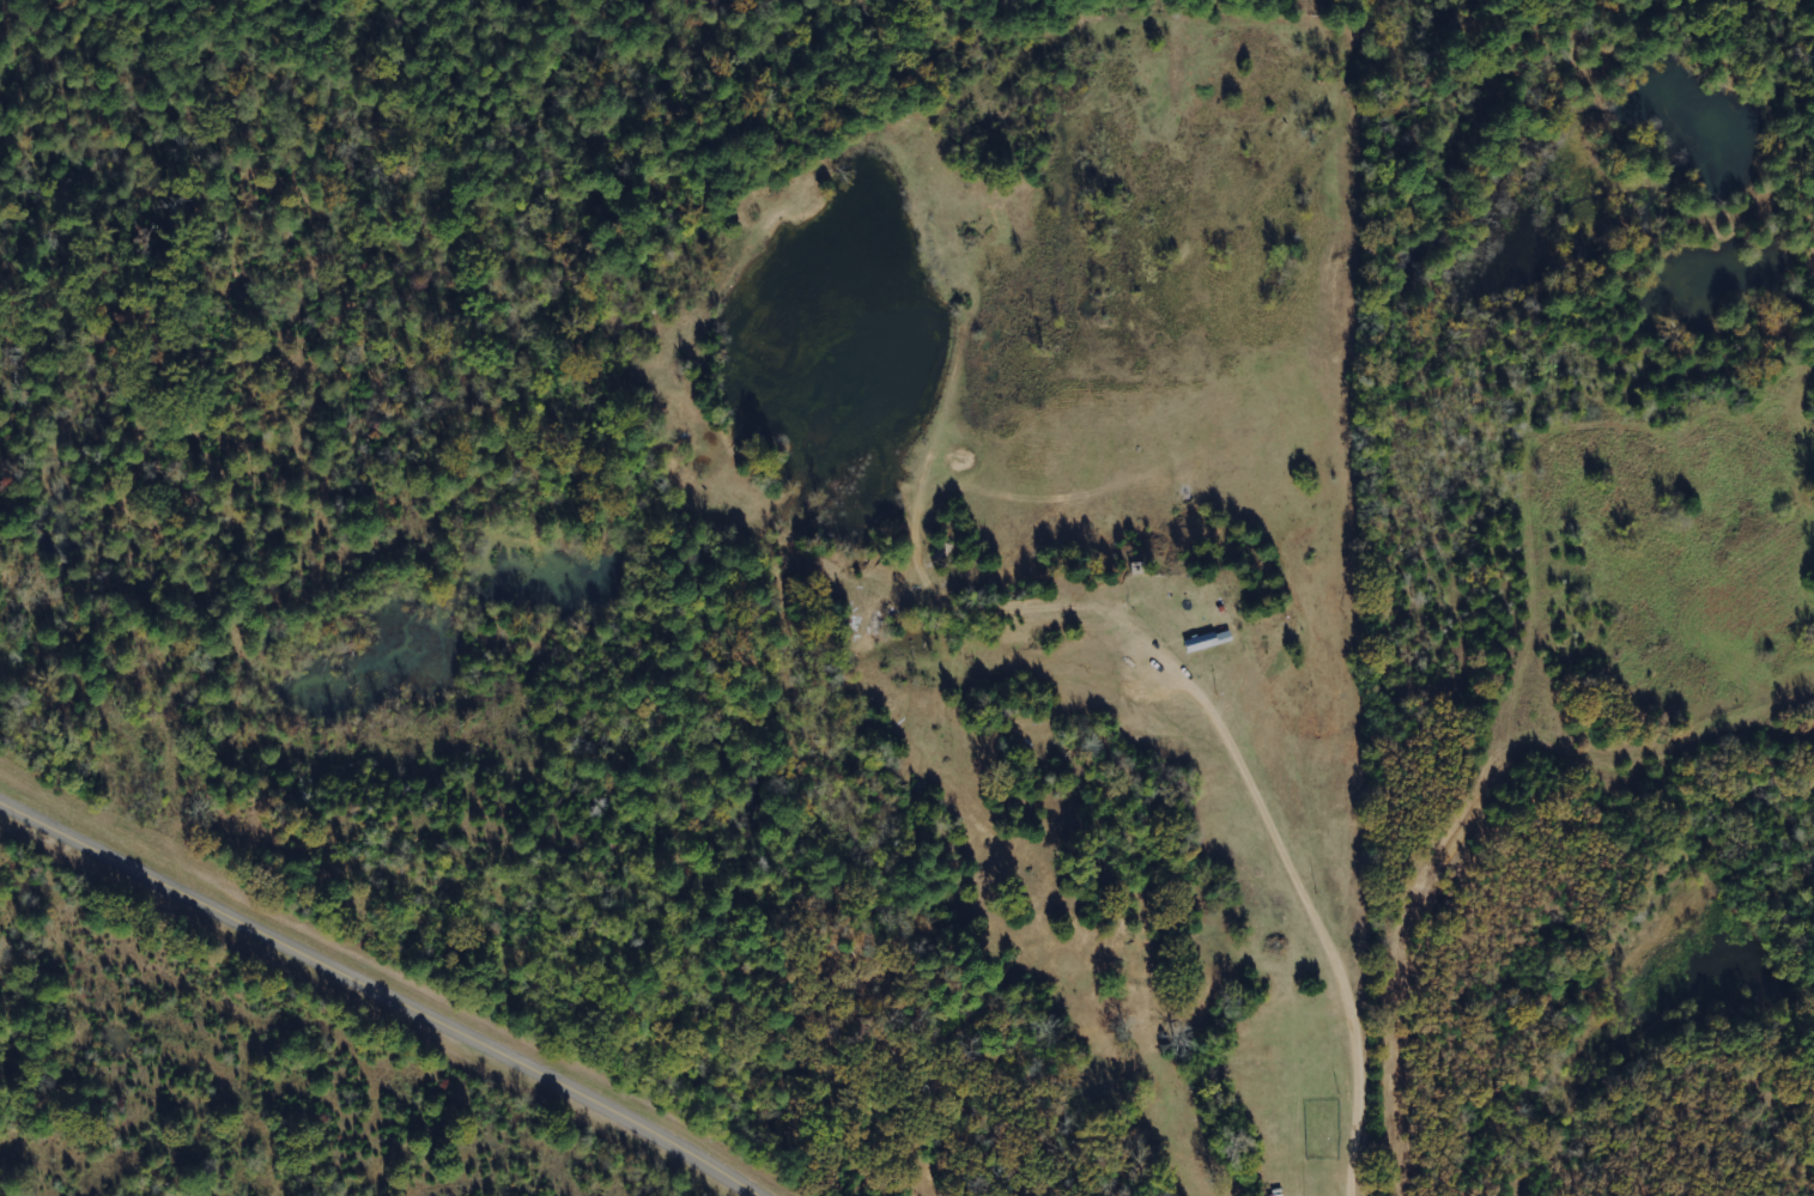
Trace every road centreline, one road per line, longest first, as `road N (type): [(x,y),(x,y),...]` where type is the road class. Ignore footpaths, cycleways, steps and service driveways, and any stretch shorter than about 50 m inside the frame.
road 1 (tertiary): [(759,1195),(539,1071),(0,803)]

